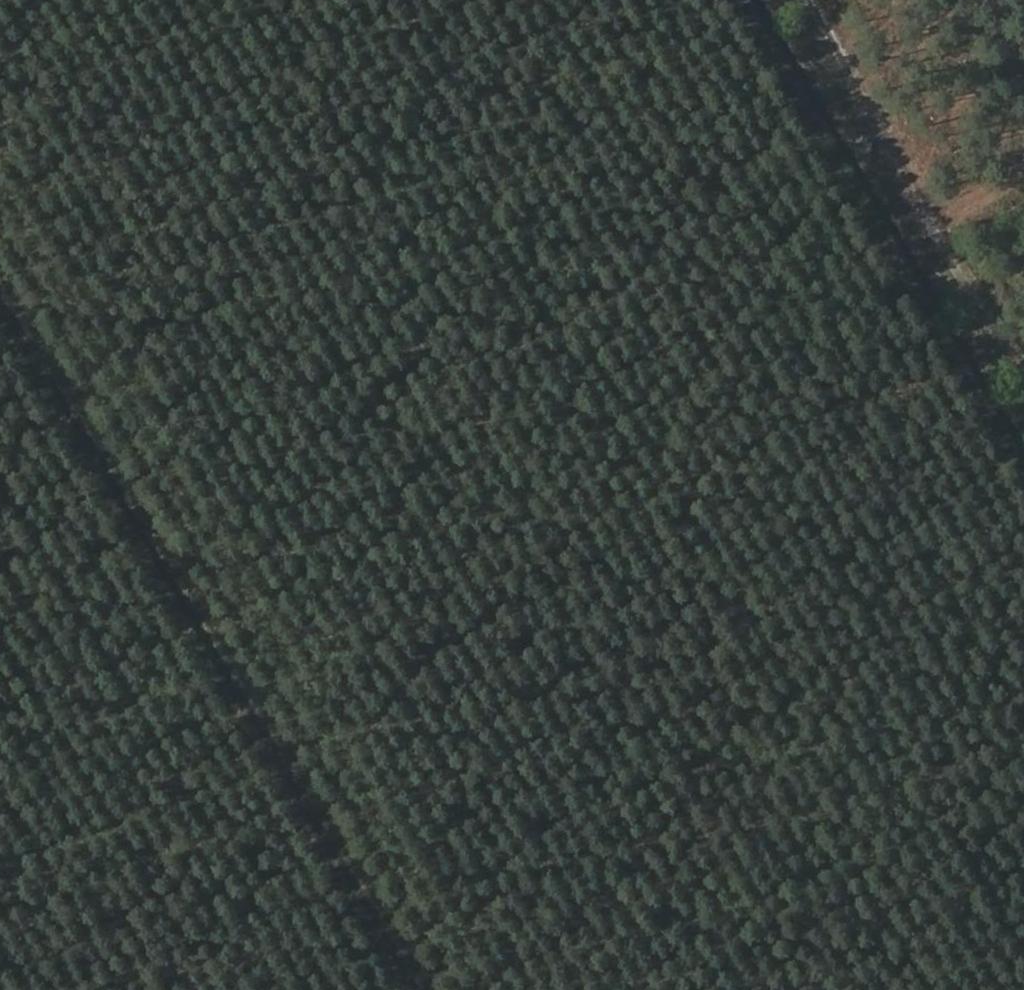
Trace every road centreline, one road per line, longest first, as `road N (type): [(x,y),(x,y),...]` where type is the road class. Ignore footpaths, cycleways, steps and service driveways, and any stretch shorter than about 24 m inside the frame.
road 1 (track): [(0,241),(457,989)]
road 2 (track): [(830,0),(1023,337)]

